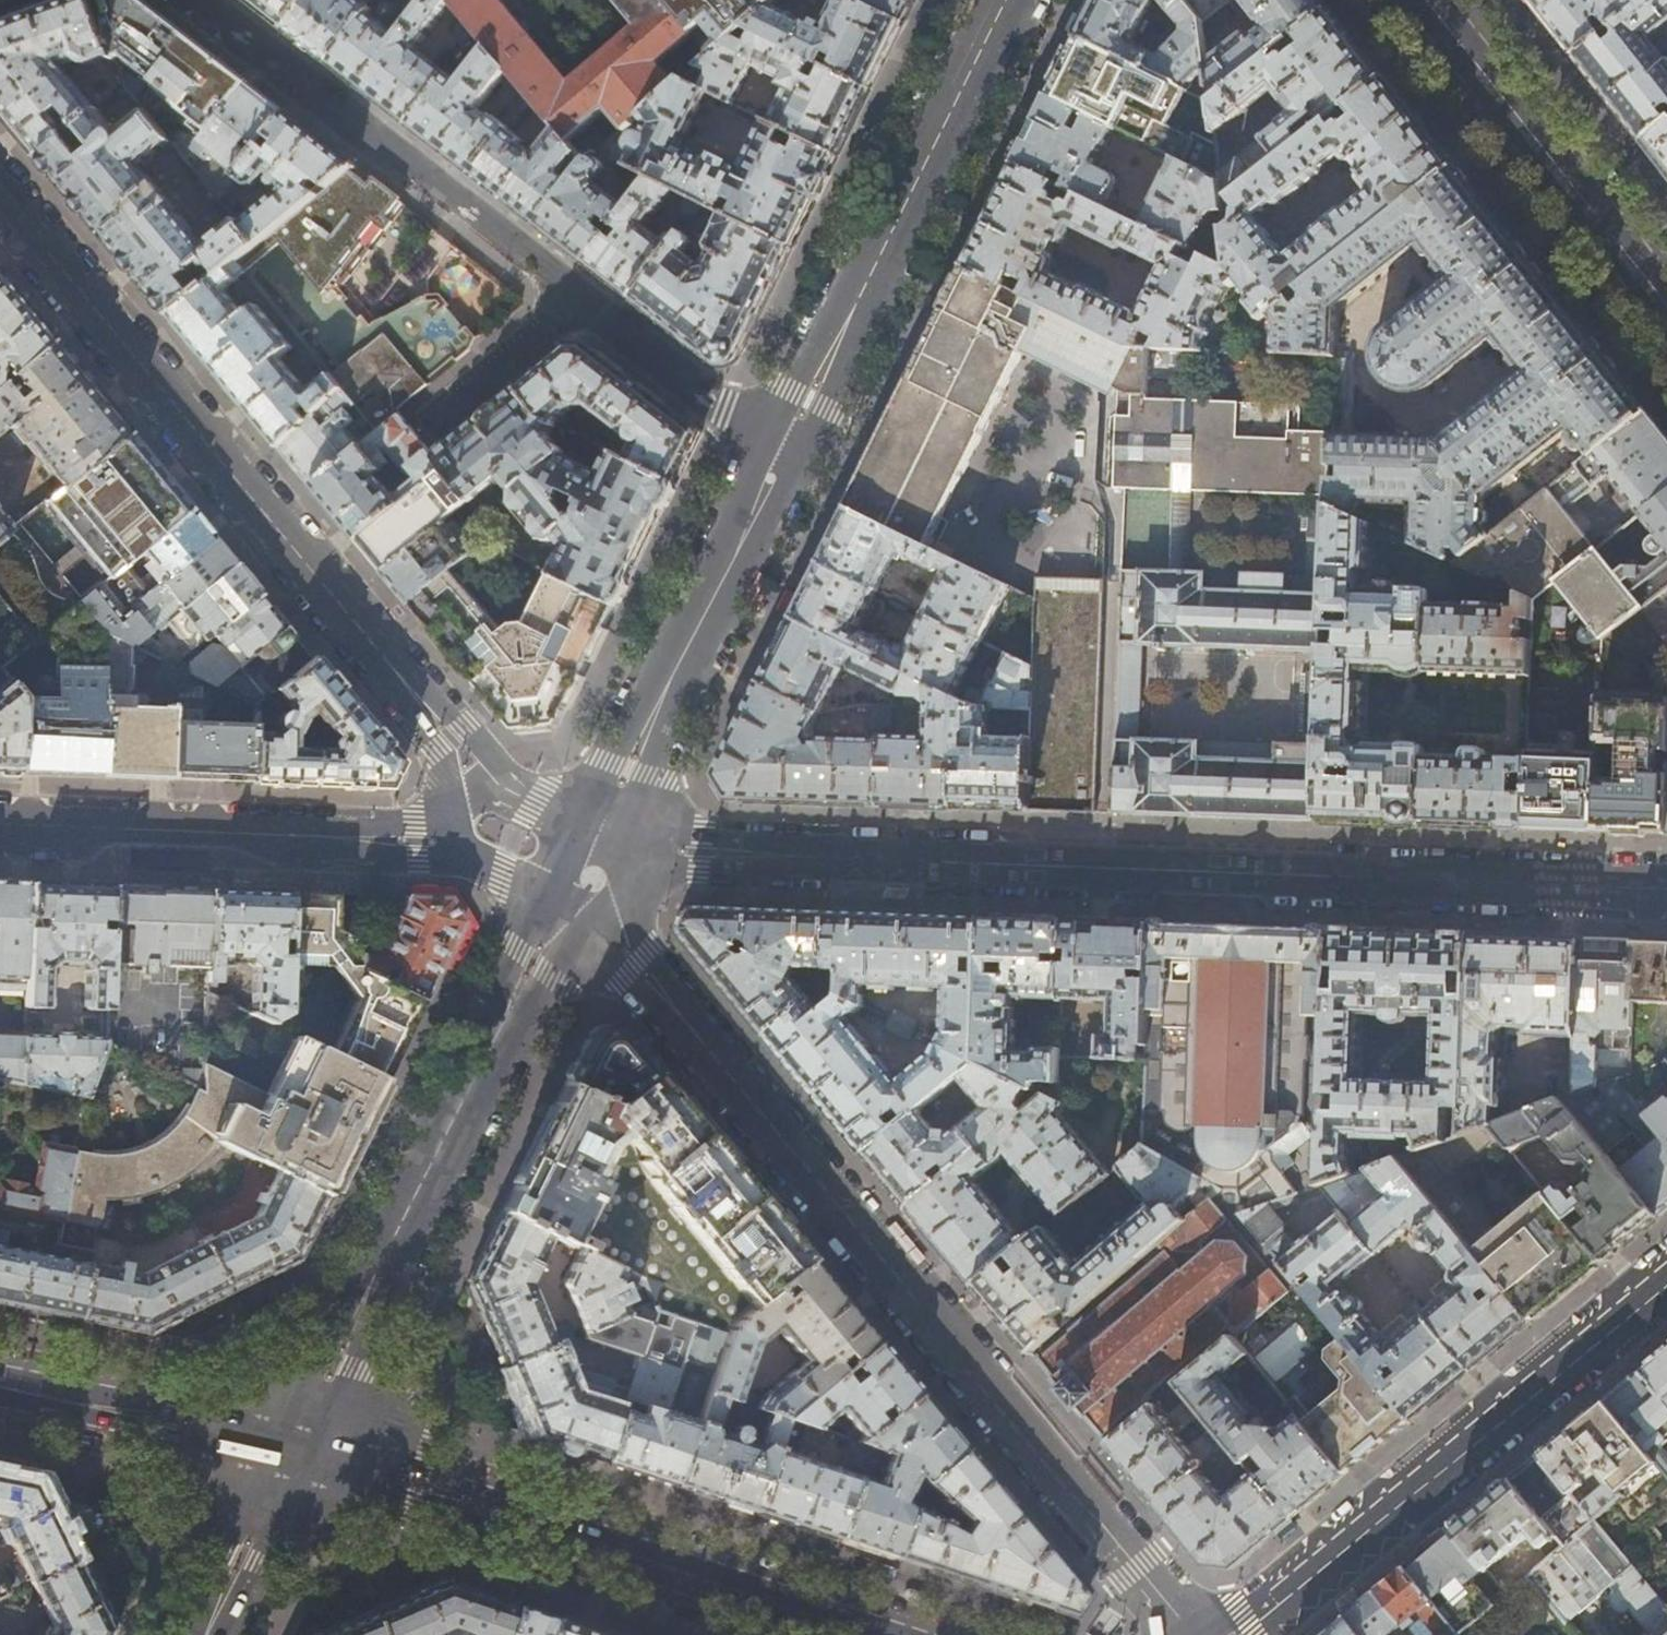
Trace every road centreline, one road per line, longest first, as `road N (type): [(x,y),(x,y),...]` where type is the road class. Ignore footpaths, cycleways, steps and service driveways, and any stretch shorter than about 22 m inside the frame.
road 1 (residential): [(594,875),(702,853),(1666,888)]
road 2 (residential): [(594,875),(638,965),(1190,1634)]
road 3 (secondary): [(594,875),(631,769),(1003,0)]
road 4 (residential): [(0,193),(451,737)]
road 5 (secondary): [(294,1448),(872,1634)]
road 6 (residential): [(1666,1274),(1228,1634)]
road 7 (secondary): [(294,1448),(532,963)]
road 8 (residential): [(0,828),(416,841)]
road 9 (primary): [(1666,304),(1425,0)]
road 10 (secondary): [(0,1387),(294,1448)]
road 11 (secondary): [(202,1634),(294,1448)]
road 12 (residential): [(594,875),(507,778)]

